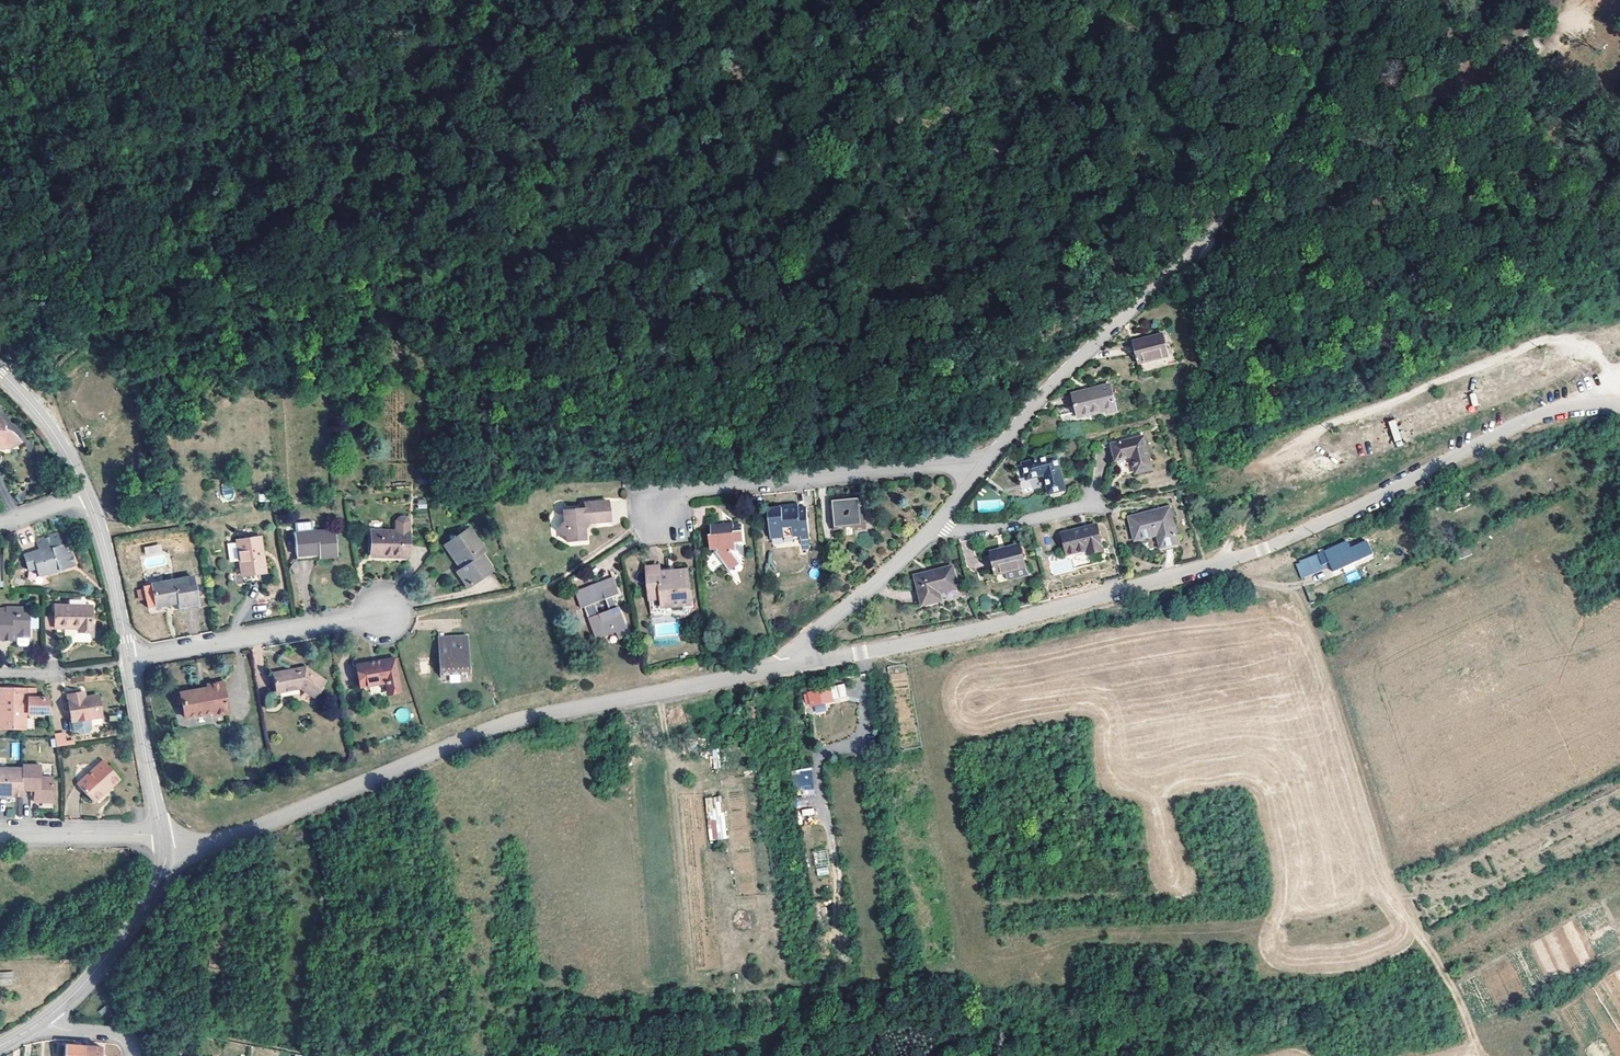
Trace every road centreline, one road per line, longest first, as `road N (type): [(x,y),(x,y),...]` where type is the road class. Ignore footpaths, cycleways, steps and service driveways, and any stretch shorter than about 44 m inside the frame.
road 1 (residential): [(782,669),(977,629),(1263,549),(1527,420),(1619,404)]
road 2 (residential): [(166,850),(226,842),(526,719),(782,669)]
road 3 (residential): [(987,461),(1059,376),(1191,252),(1381,0)]
road 4 (track): [(1478,1055),(1398,890),(1353,737),(1291,588)]
road 5 (residential): [(649,509),(688,492),(987,461)]
road 6 (track): [(384,613),(545,587),(635,530),(649,509)]
road 7 (residential): [(384,613),(129,658)]
road 8 (residential): [(782,669),(781,659),(938,522)]
road 9 (residential): [(166,850),(142,910),(47,1018)]
road 10 (residential): [(129,658),(163,834)]
road 11 (residential): [(87,493),(129,658)]
road 12 (residential): [(0,835),(163,834)]
road 13 (residential): [(938,522),(998,527),(1096,503)]
road 14 (residential): [(0,370),(45,420),(87,493)]

